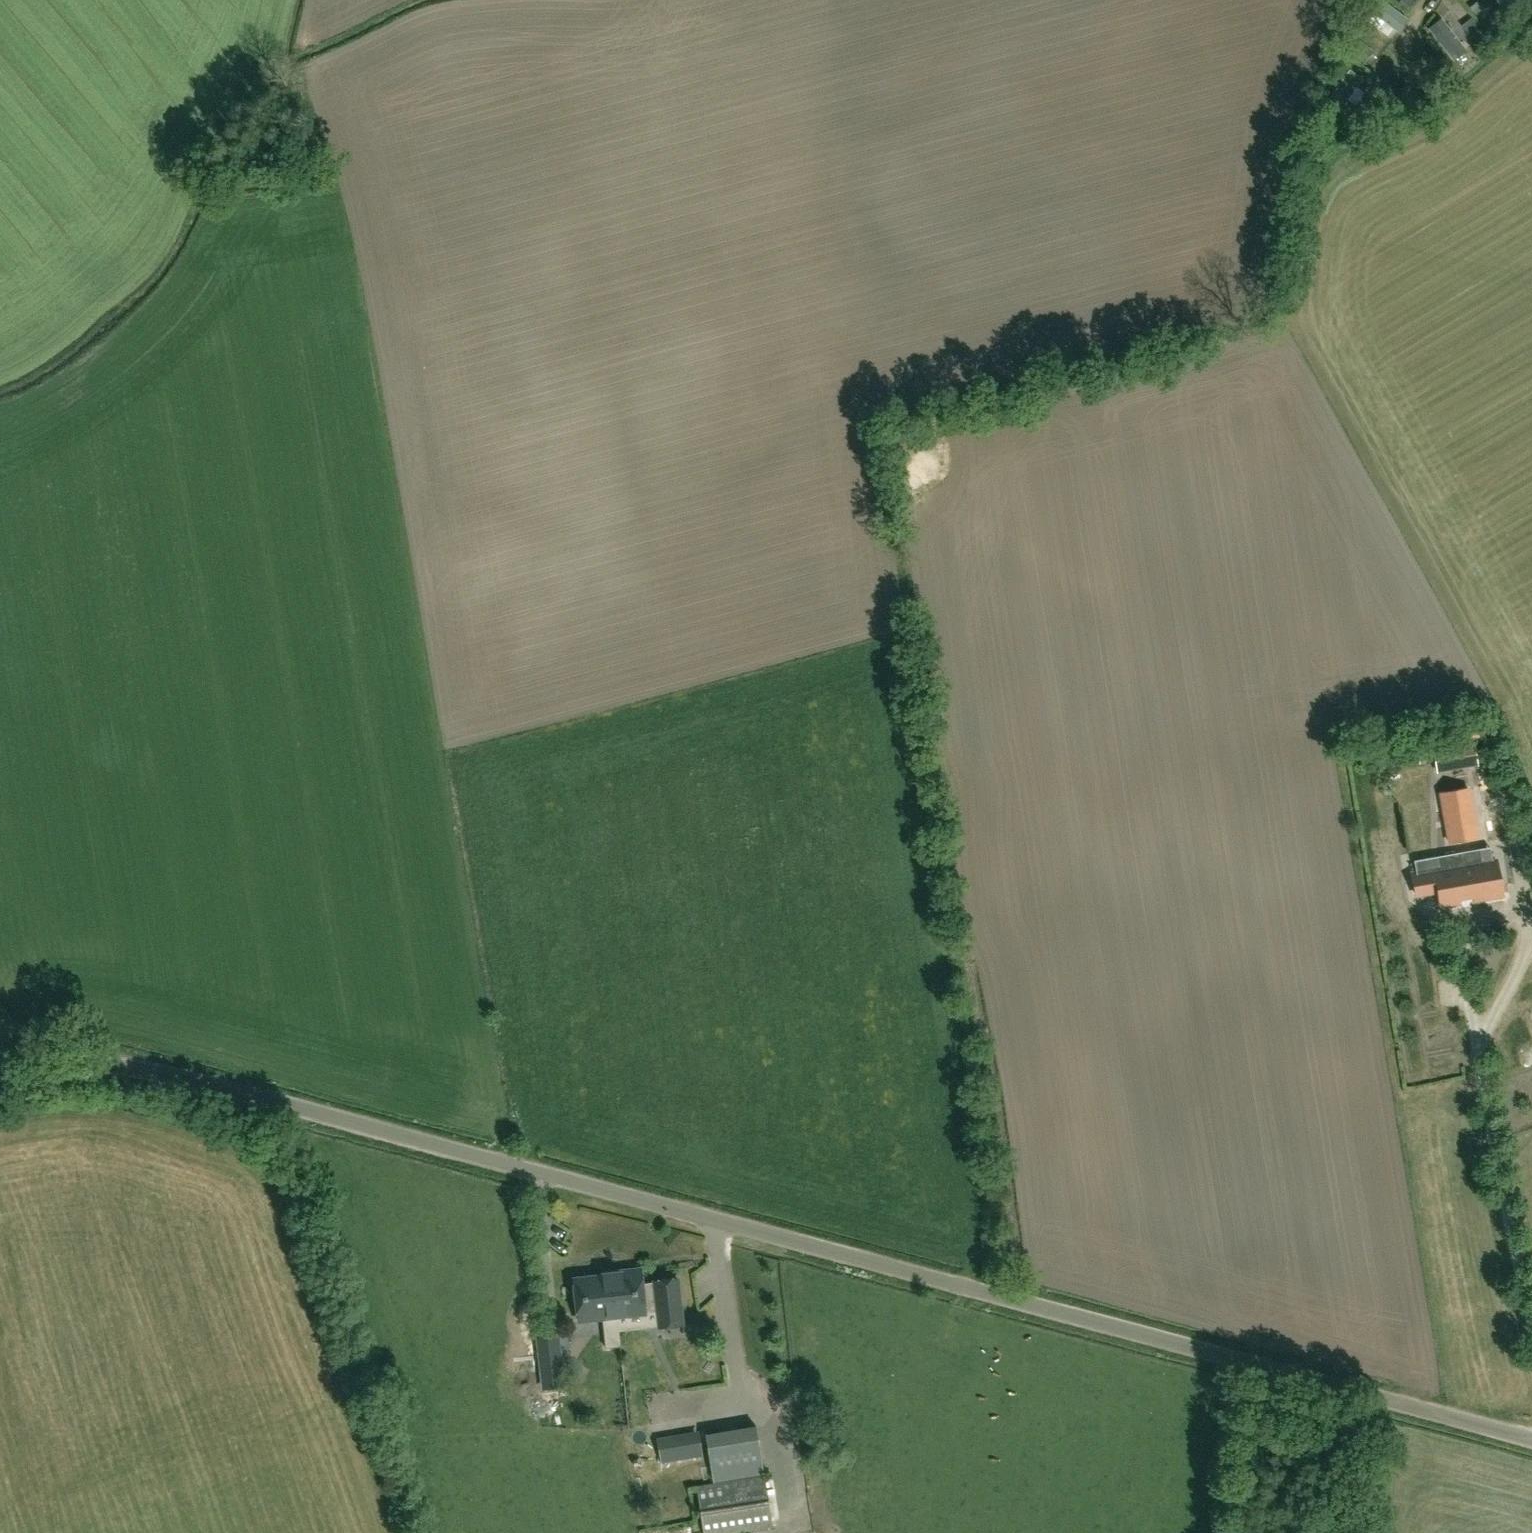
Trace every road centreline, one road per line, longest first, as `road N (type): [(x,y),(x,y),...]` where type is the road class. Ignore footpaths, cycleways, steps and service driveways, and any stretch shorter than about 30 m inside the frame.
road 1 (unclassified): [(0,1071),(56,1061),(157,1074),(846,1252),(1531,1442)]

